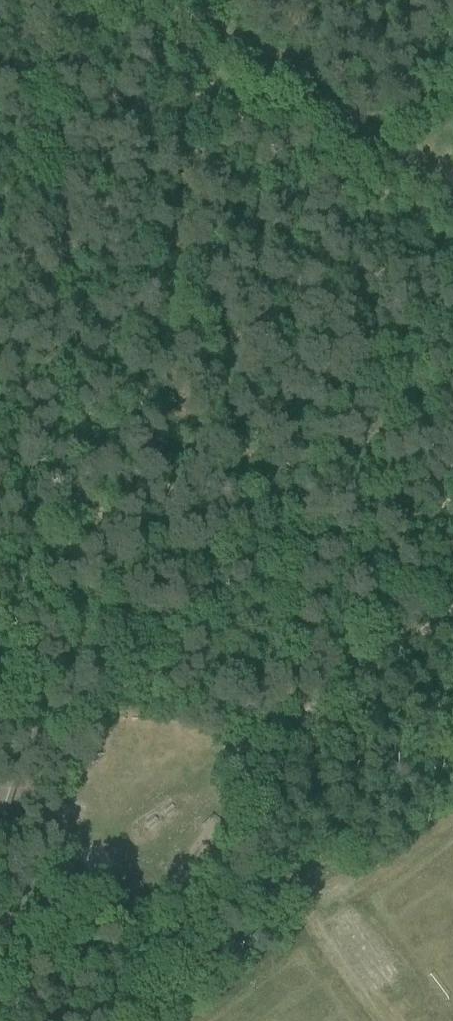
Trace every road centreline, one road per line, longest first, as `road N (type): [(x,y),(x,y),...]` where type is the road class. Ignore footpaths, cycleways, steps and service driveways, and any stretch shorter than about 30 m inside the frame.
road 1 (track): [(80,855),(92,847),(109,796),(158,765),(215,772),(452,607)]
road 2 (track): [(92,847),(158,849),(201,810),(215,772)]

